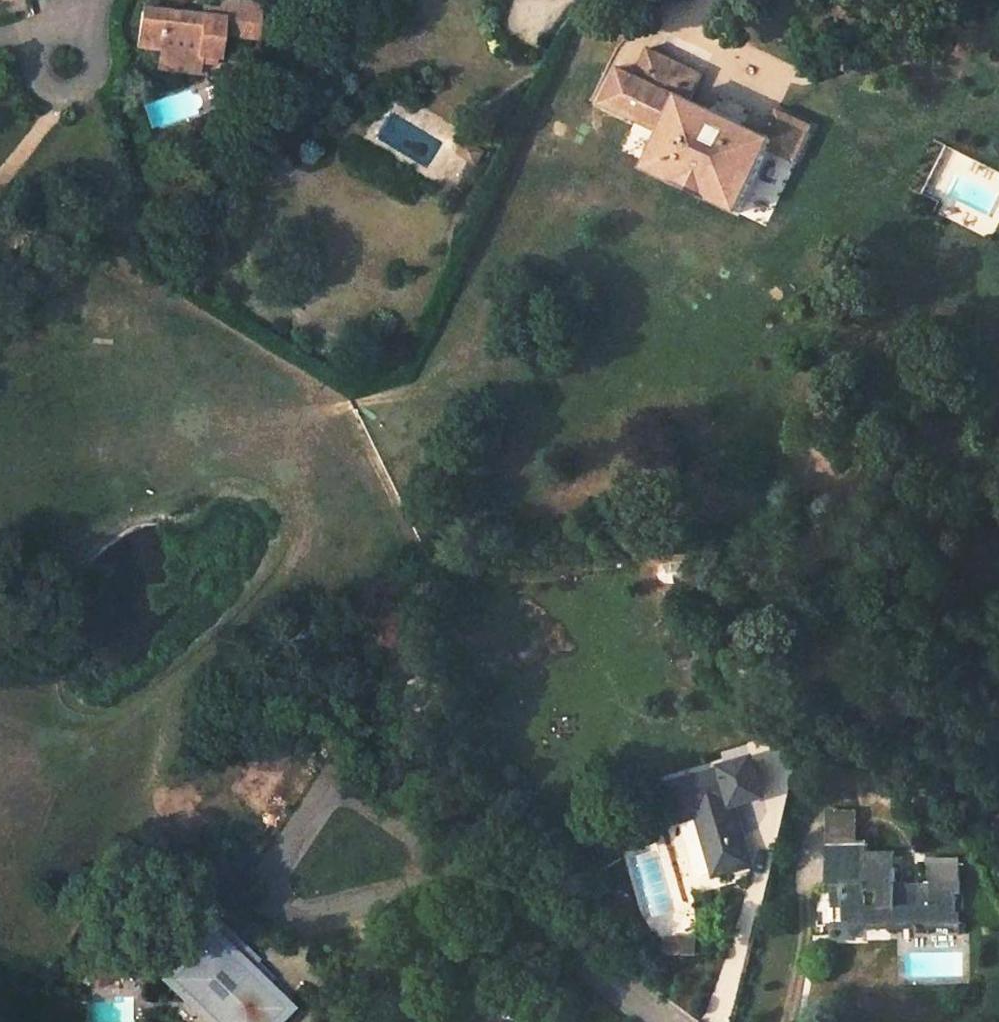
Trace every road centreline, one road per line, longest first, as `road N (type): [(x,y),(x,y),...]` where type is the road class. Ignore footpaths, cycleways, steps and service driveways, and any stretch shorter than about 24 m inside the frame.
road 1 (residential): [(454,862),(344,779),(264,874),(309,911)]
road 2 (residential): [(656,1021),(454,862)]
road 3 (residential): [(309,911),(454,862)]

